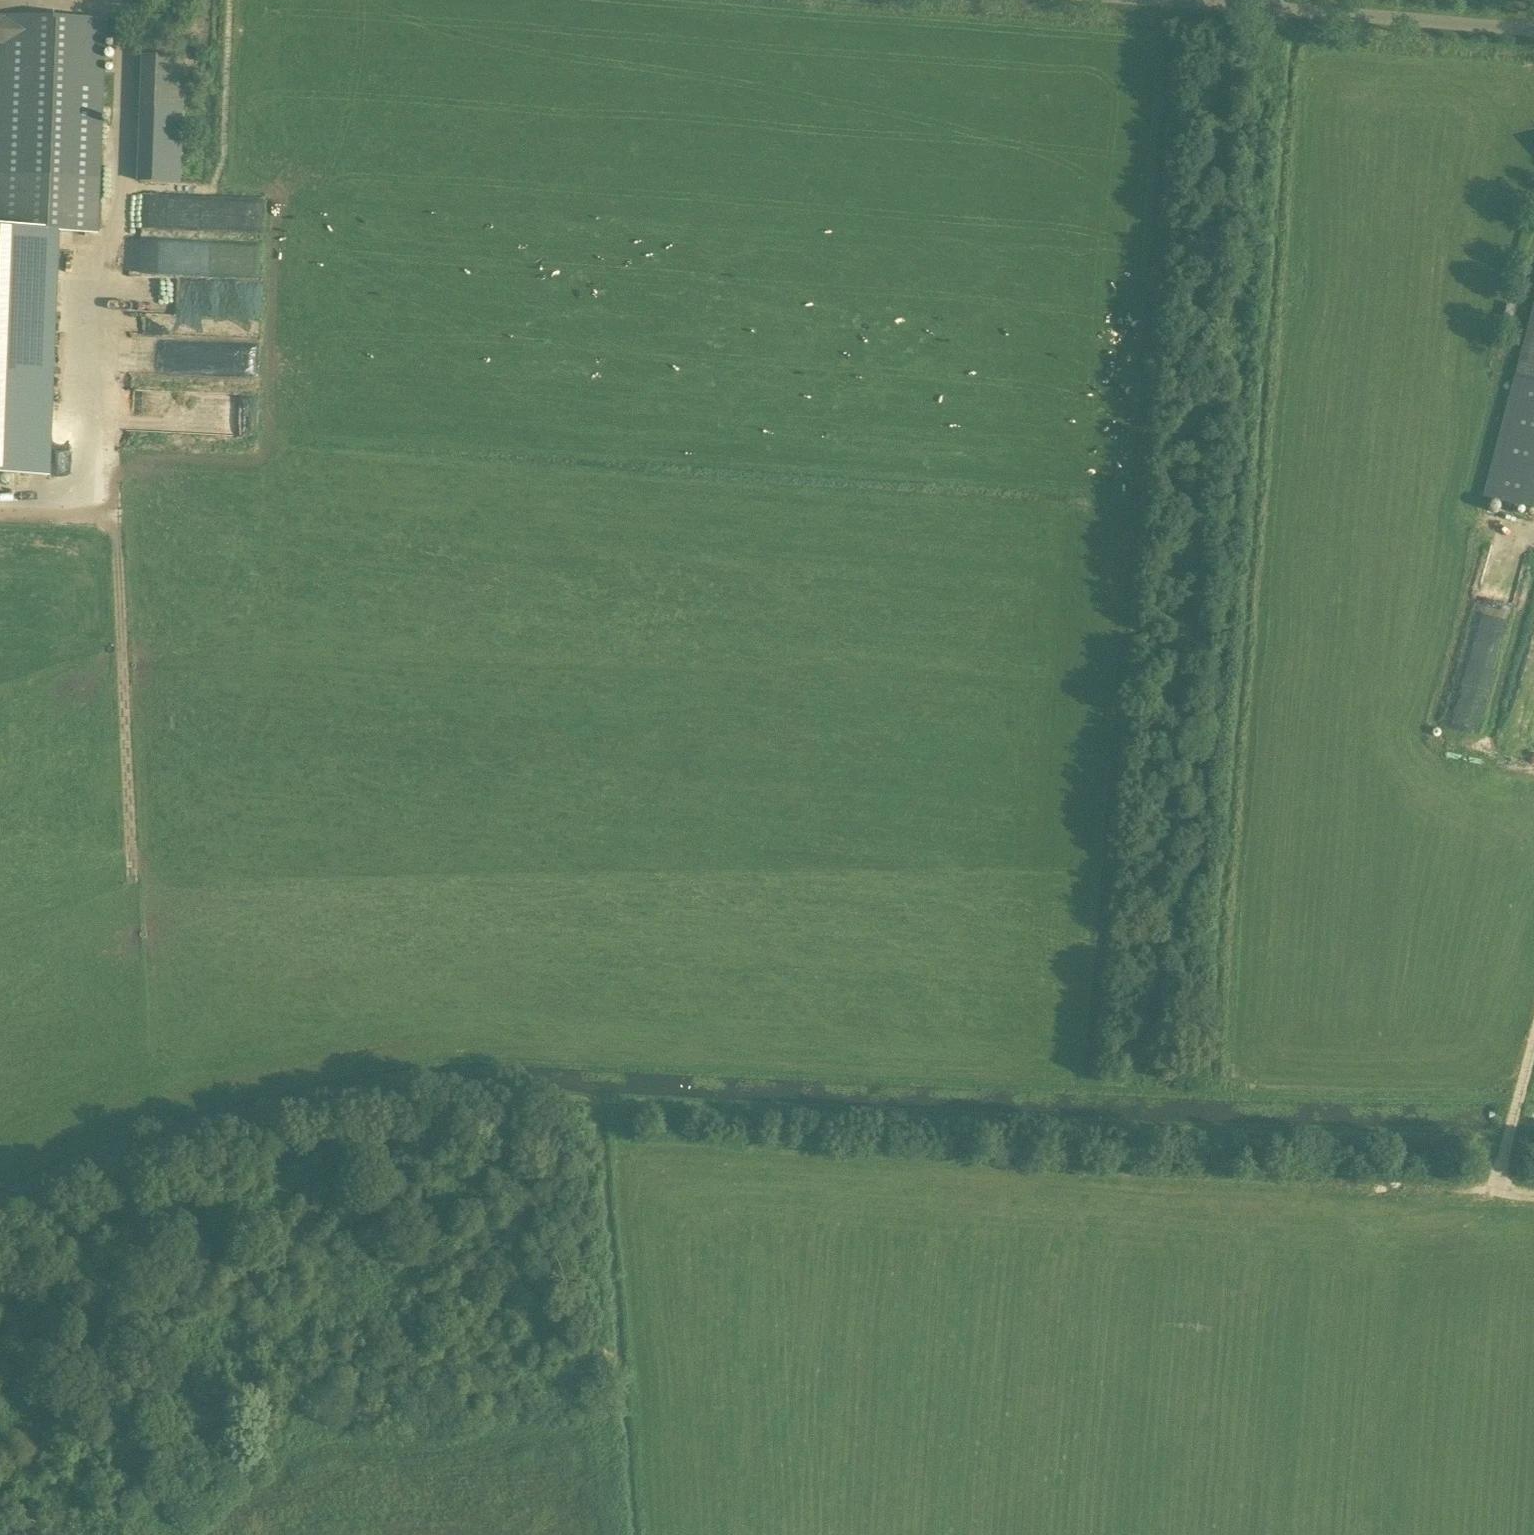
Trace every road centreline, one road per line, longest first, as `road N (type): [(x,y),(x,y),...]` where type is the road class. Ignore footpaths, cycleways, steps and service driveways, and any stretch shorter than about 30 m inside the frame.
road 1 (unclassified): [(1168,0),(1533,27)]

